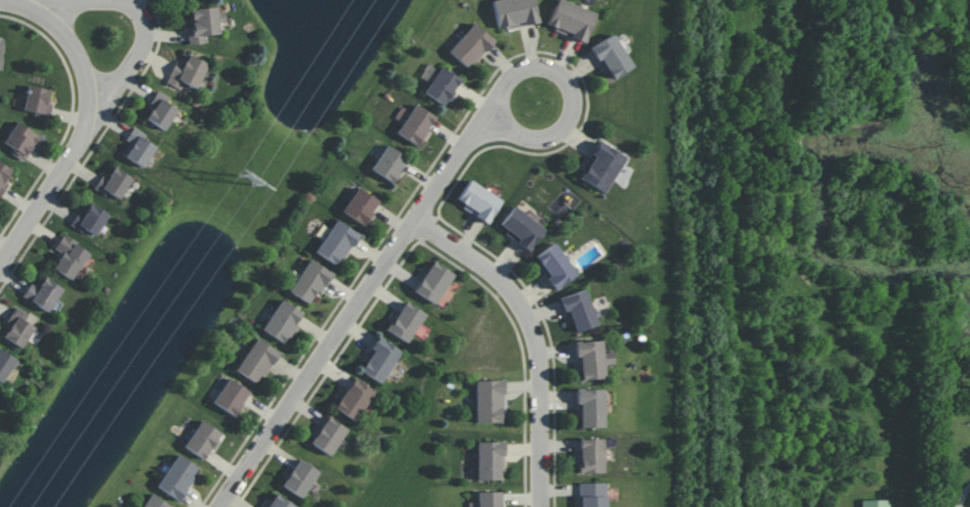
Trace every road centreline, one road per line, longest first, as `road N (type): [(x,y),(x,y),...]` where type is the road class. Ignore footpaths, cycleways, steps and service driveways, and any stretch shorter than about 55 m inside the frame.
road 1 (residential): [(217,506),(451,166),(493,118)]
road 2 (residential): [(420,219),(503,280),(528,322),(538,363),(539,506)]
road 3 (residential): [(0,259),(88,130),(90,85),(84,57),(66,33),(10,2)]
road 4 (residential): [(493,118),(507,77),(520,69),(559,71),(574,93),(557,134),(516,133),(493,118)]
road 5 (residential): [(88,130),(144,39),(132,11),(114,0)]

